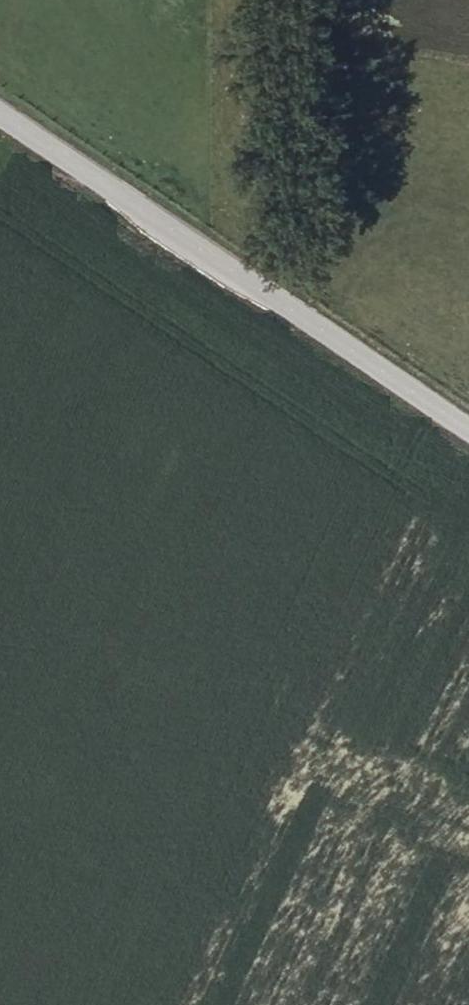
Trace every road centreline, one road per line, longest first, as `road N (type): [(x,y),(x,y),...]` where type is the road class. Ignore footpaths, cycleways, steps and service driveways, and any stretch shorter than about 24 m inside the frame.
road 1 (tertiary): [(468,430),(0,116)]

